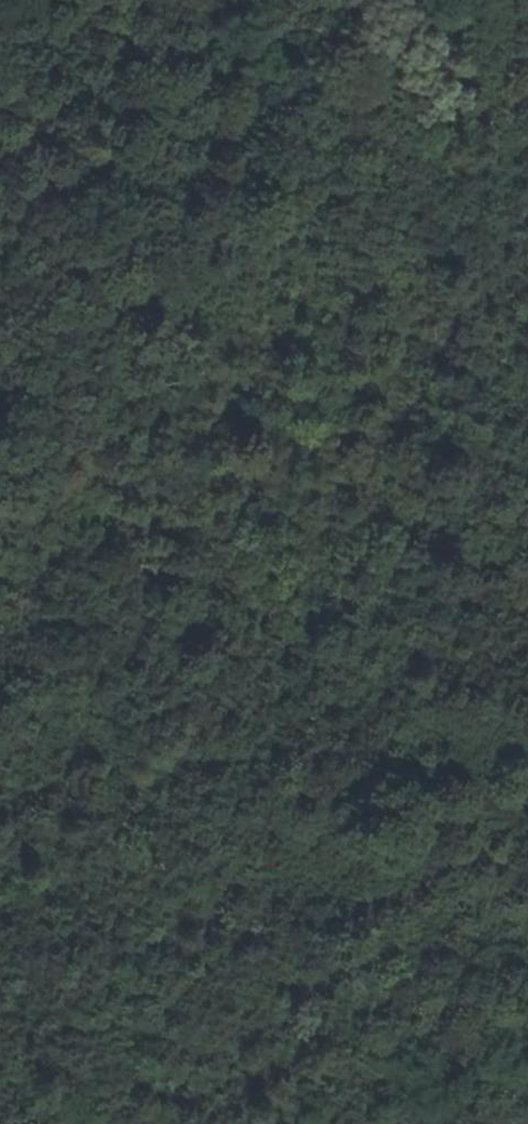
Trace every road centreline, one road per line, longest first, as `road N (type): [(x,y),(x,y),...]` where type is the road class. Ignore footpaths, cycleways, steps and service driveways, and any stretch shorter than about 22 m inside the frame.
road 1 (track): [(0,157),(131,66),(359,0)]

